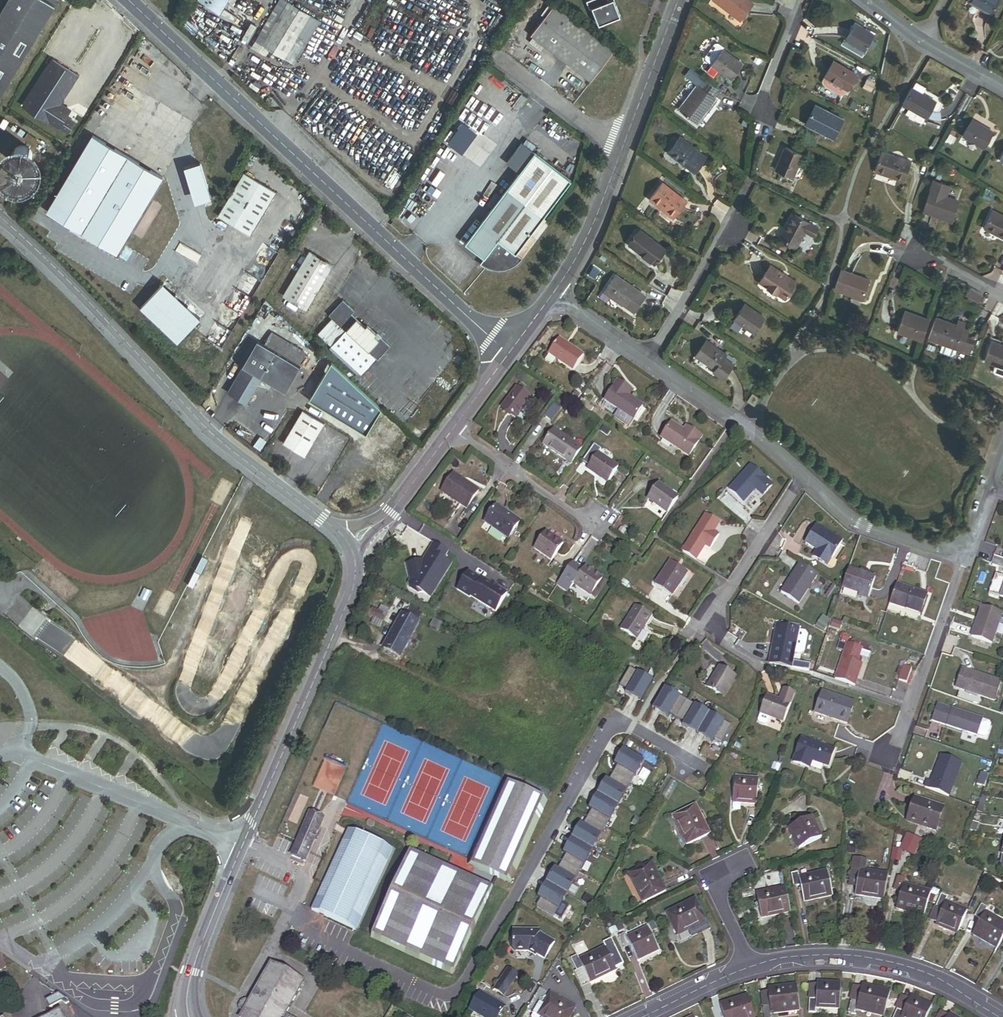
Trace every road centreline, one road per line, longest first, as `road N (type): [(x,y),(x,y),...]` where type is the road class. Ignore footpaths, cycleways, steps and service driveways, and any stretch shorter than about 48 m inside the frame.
road 1 (unclassified): [(508,354),(131,0)]
road 2 (tertiary): [(347,539),(355,586),(192,964),(188,1016)]
road 3 (tertiary): [(0,219),(213,436),(347,539)]
road 4 (residential): [(750,968),(867,960),(933,980),(1002,1016)]
road 5 (residential): [(966,560),(895,764)]
road 6 (residential): [(649,360),(804,475)]
road 7 (residential): [(804,475),(854,521),(966,560)]
road 8 (residential): [(804,475),(707,633)]
road 9 (residential): [(597,524),(453,428)]
road 10 (residential): [(734,215),(649,360)]
road 11 (unclassified): [(622,152),(679,0)]
road 12 (unclassified): [(622,152),(496,55)]
road 13 (unclassified): [(556,294),(622,152)]
road 14 (unclassified): [(347,539),(389,513),(453,428)]
road 15 (residential): [(750,968),(710,879),(744,863)]
road 16 (residential): [(640,1016),(750,968)]

